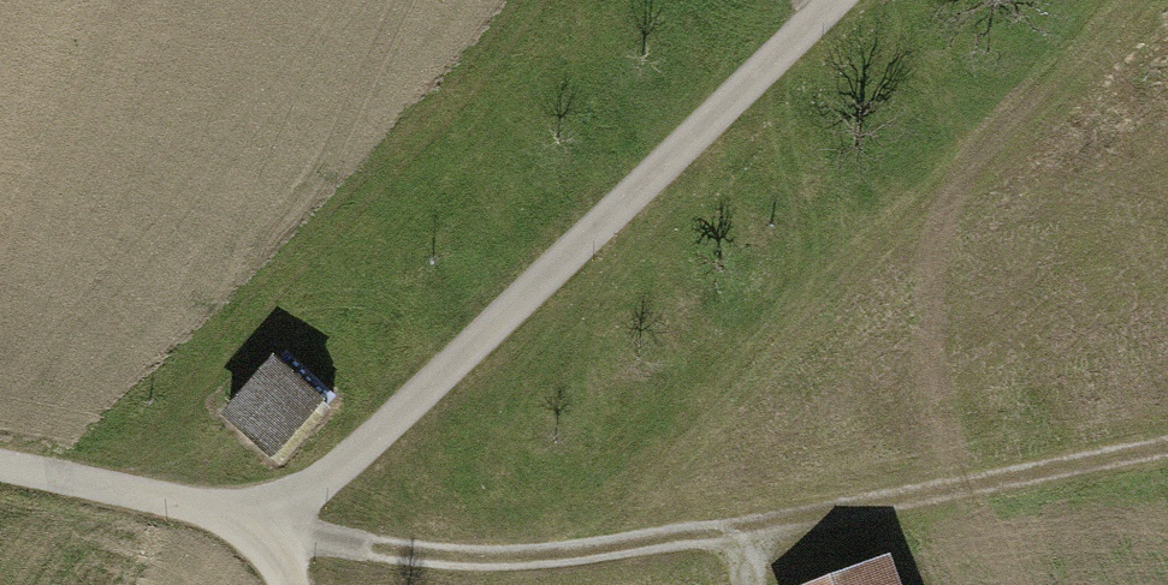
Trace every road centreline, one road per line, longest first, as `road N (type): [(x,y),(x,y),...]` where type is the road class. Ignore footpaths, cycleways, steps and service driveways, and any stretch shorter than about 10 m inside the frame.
road 1 (track): [(0,475),(270,528),(411,407),(828,0)]
road 2 (track): [(292,584),(270,528),(470,564),(1167,465)]

